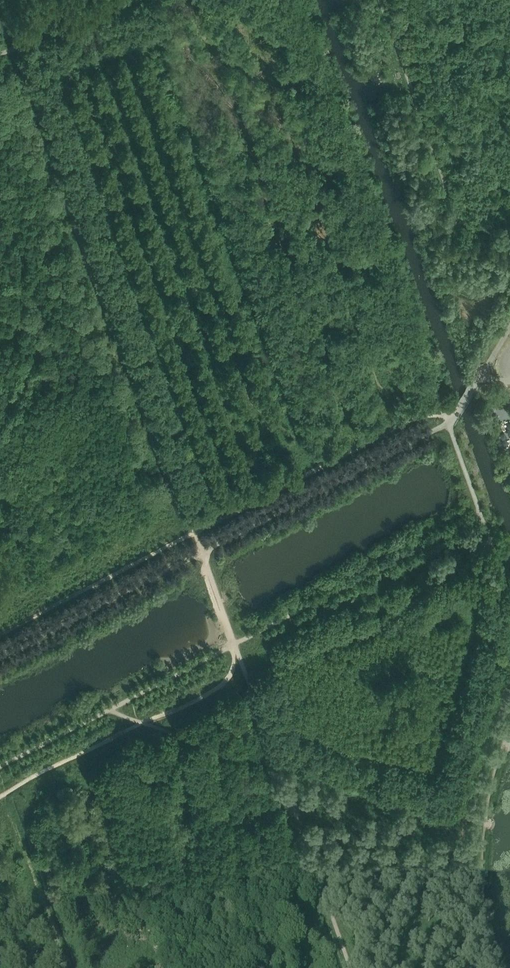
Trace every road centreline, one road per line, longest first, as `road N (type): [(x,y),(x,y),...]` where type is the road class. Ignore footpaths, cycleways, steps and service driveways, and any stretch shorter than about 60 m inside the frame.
road 1 (track): [(0,781),(238,661)]

